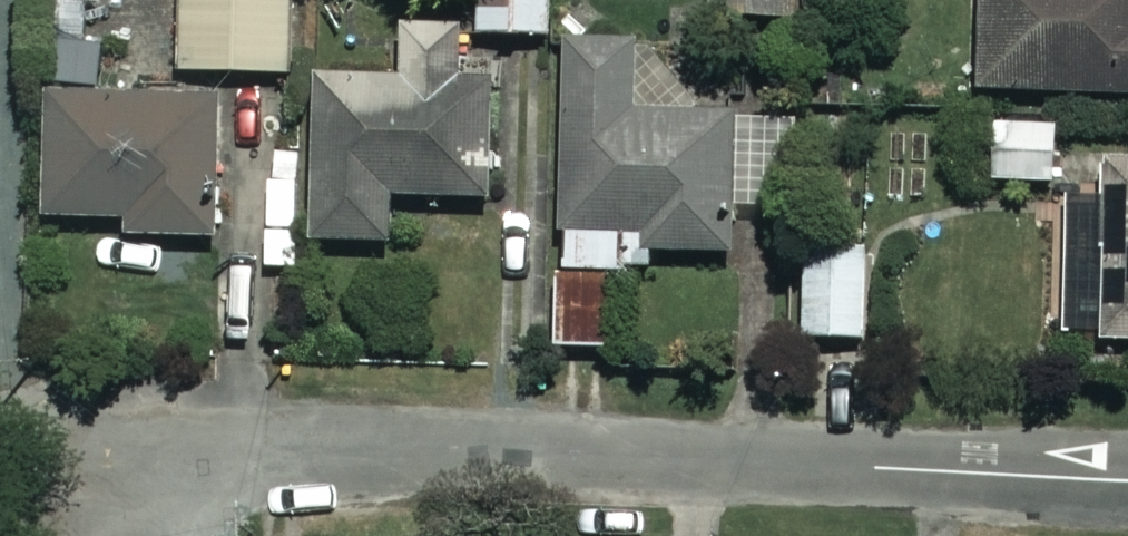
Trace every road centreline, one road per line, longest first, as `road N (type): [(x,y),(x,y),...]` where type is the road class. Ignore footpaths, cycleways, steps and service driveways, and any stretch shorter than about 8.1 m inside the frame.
road 1 (residential): [(0,391),(32,438),(62,451),(1127,475)]
road 2 (residential): [(4,0),(0,157)]

